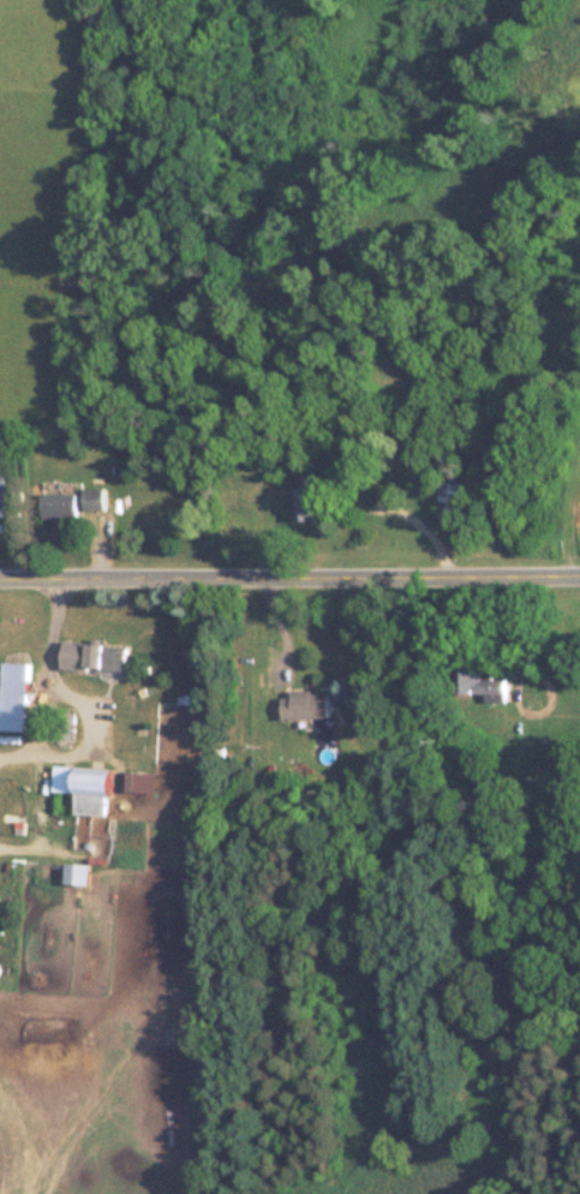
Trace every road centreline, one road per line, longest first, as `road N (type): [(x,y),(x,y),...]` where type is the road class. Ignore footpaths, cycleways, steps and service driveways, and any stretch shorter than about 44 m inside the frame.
road 1 (tertiary): [(0,588),(579,568)]

